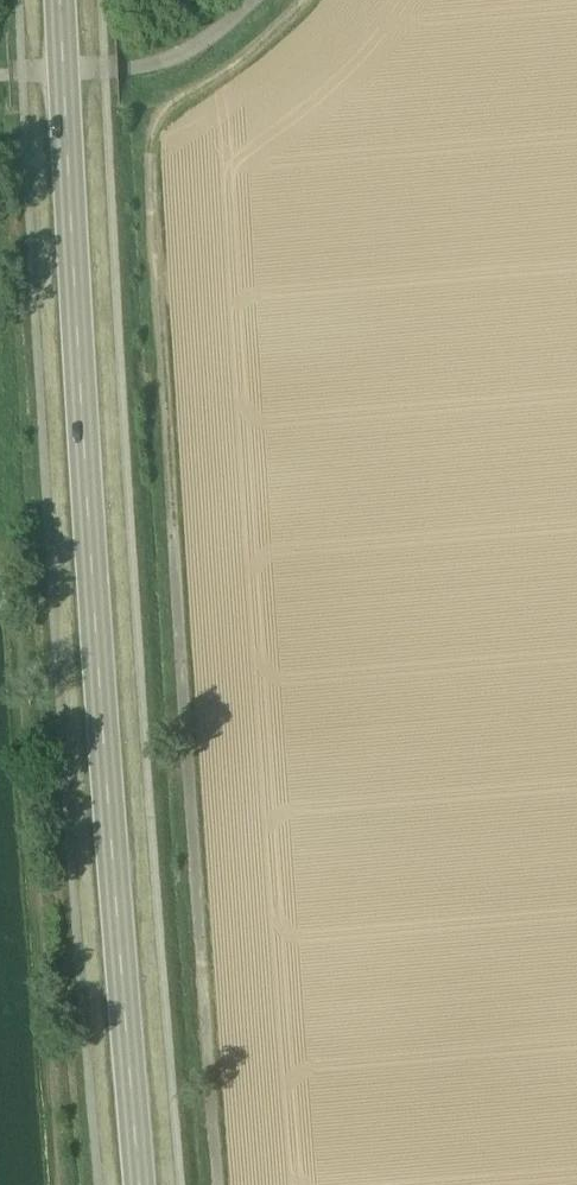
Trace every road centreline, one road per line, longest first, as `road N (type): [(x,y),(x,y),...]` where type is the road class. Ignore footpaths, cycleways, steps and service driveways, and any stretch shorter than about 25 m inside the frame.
road 1 (track): [(310,0),(153,128),(151,186),(226,1184)]
road 2 (primary): [(139,1184),(100,682),(61,0)]
road 3 (track): [(59,1184),(10,552),(0,554)]
road 4 (unclassified): [(248,0),(173,61),(119,72)]

